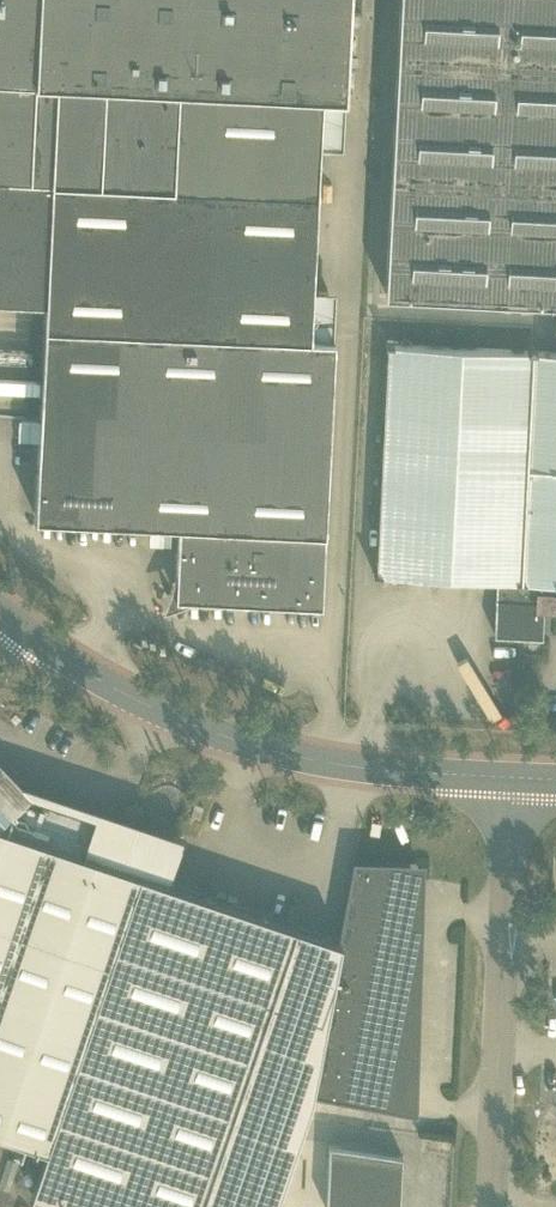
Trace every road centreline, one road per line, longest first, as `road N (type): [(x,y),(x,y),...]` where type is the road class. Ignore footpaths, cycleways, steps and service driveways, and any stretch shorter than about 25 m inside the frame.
road 1 (unclassified): [(517,777),(355,766),(251,745),(87,671),(1,611)]
road 2 (unclassified): [(517,777),(494,1206)]

